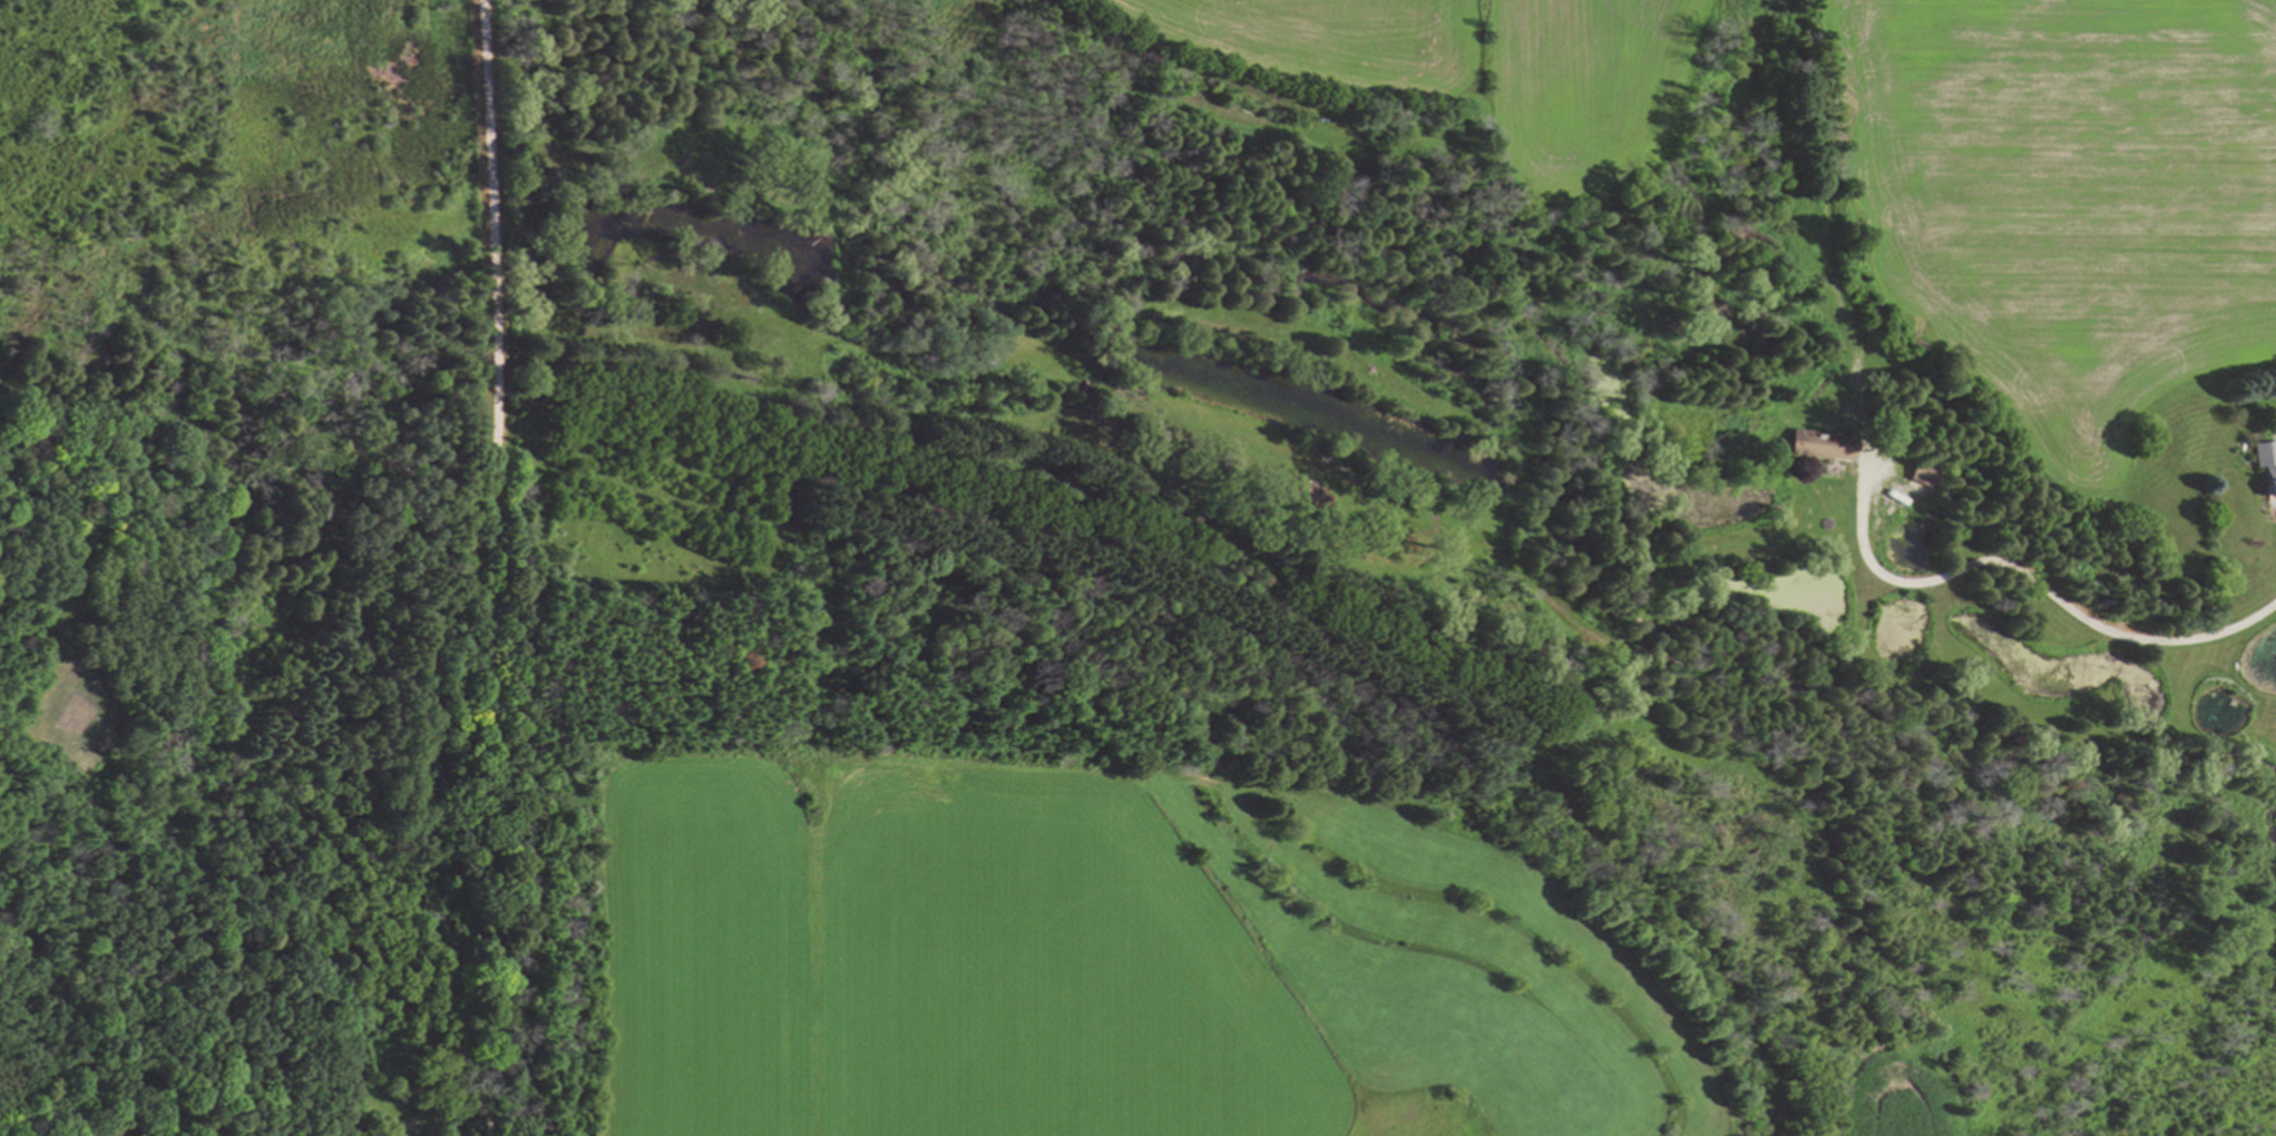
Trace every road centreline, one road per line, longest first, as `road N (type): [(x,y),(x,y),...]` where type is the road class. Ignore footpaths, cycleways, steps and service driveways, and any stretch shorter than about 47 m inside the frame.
road 1 (residential): [(487,1135),(485,874),(437,775),(421,705),(494,474),(497,337),(483,0)]

